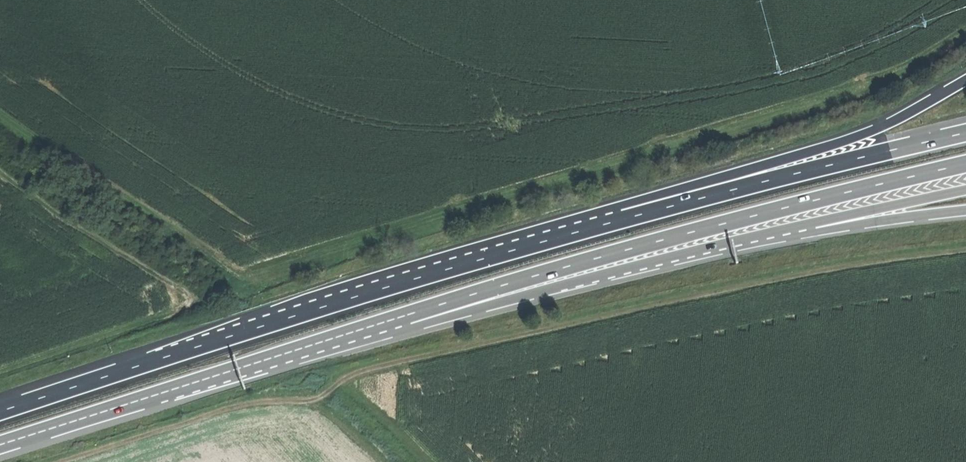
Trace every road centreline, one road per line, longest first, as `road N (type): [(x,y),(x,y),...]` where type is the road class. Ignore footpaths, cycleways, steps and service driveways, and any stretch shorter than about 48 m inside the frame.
road 1 (track): [(965,250),(744,285),(388,365),(348,376),(315,398),(242,405),(63,461)]
road 2 (motorway): [(598,224),(0,410)]
road 3 (motorway): [(408,315),(697,230),(965,164)]
road 4 (motorway): [(0,444),(408,315)]
road 5 (motorway): [(965,80),(857,135),(649,198),(598,224)]
road 6 (motorway): [(408,315),(433,321),(787,226)]
road 7 (motorway): [(965,133),(598,224)]
road 8 (track): [(0,168),(182,295)]
road 9 (motorway): [(787,226),(965,189)]
road 10 (motorway): [(787,226),(965,210)]

